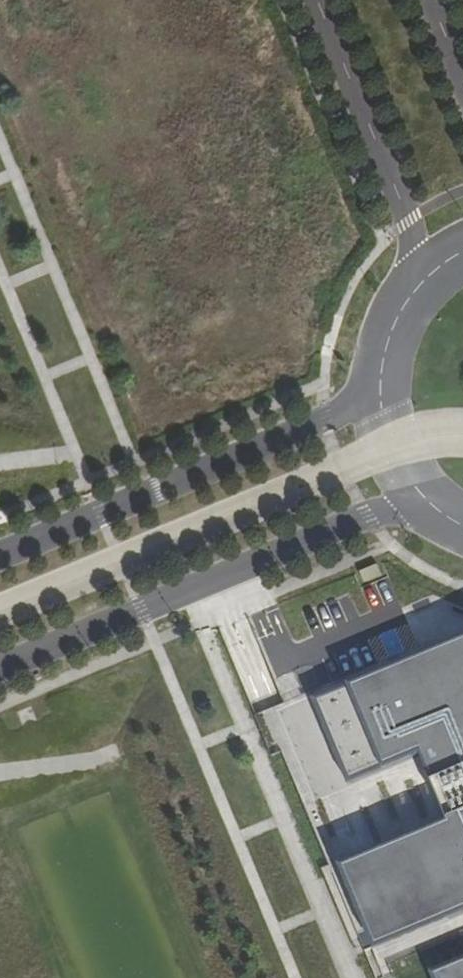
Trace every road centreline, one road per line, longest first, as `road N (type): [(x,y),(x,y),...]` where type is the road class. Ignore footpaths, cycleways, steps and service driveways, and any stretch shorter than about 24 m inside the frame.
road 1 (unclassified): [(0,672),(368,518),(434,509)]
road 2 (unclassified): [(378,392),(0,555)]
road 3 (unclassified): [(317,0),(408,221),(416,288)]
road 4 (unclassified): [(378,392),(388,446),(434,509)]

